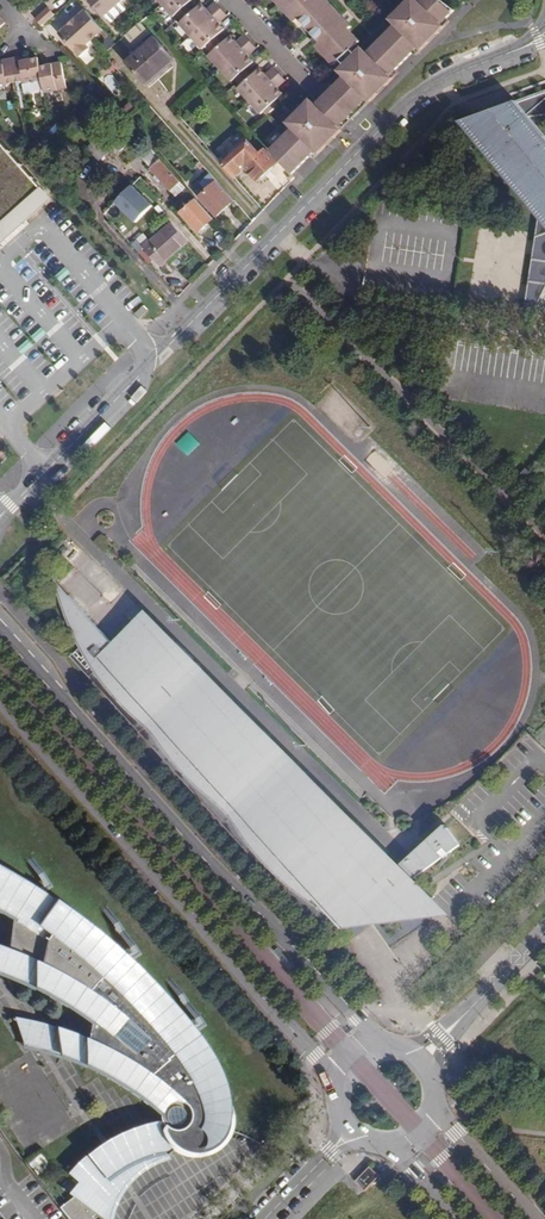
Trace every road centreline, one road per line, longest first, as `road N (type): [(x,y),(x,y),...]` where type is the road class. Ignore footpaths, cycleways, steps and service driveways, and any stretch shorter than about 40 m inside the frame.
road 1 (primary): [(388,1040),(365,1025),(0,628)]
road 2 (residential): [(367,143),(0,516)]
road 3 (primary): [(0,701),(321,1063),(331,1086)]
road 4 (residential): [(544,37),(443,79),(367,143)]
road 5 (residential): [(367,143),(234,0)]
road 6 (primary): [(532,1218),(438,1106)]
road 7 (residential): [(544,930),(449,1030)]

